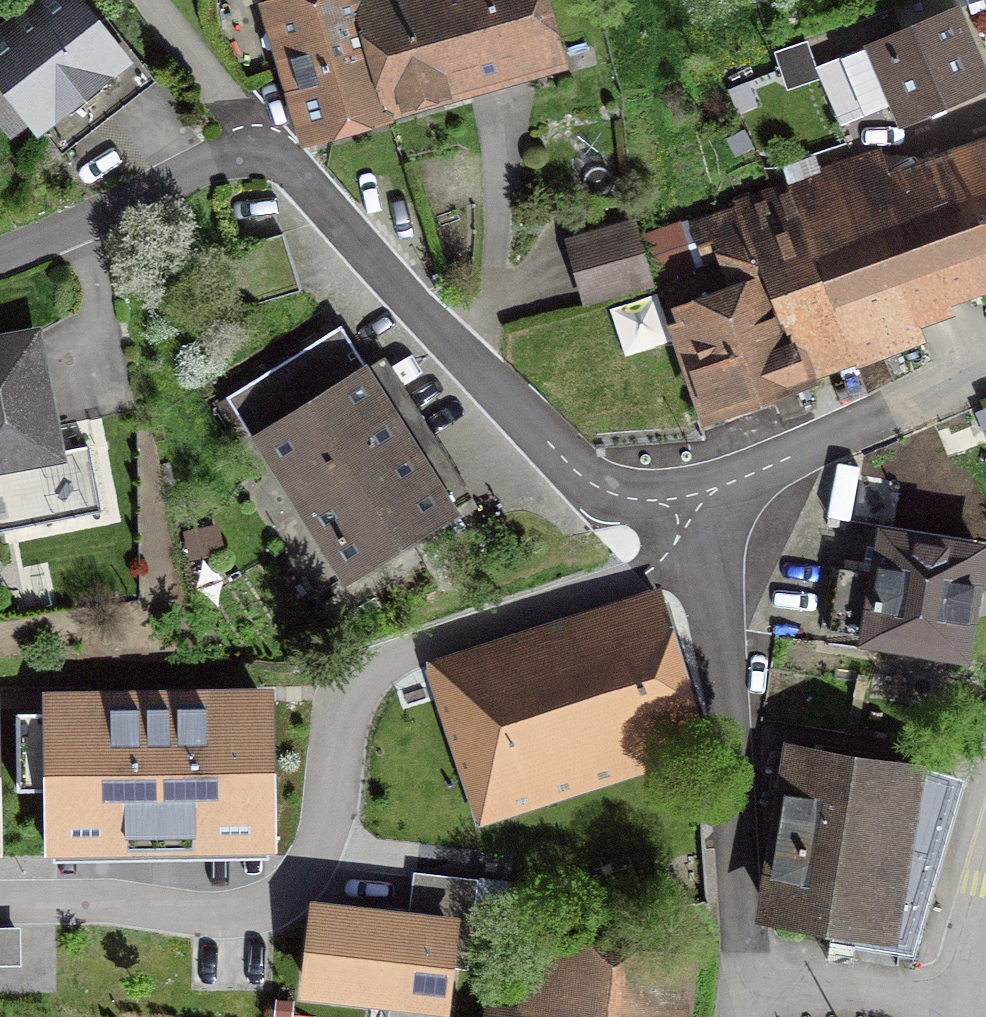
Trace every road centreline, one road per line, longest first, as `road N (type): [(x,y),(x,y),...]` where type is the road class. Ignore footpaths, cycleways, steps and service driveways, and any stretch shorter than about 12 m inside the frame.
road 1 (unclassified): [(689,545),(362,676),(345,714),(323,843),(275,906),(205,919),(113,906),(0,904)]
road 2 (unclassified): [(267,143),(574,464),(689,545)]
road 3 (unclassified): [(689,545),(723,661),(744,798),(738,1016)]
road 4 (residential): [(689,545),(860,421),(985,364)]
road 5 (residential): [(0,256),(267,143)]

